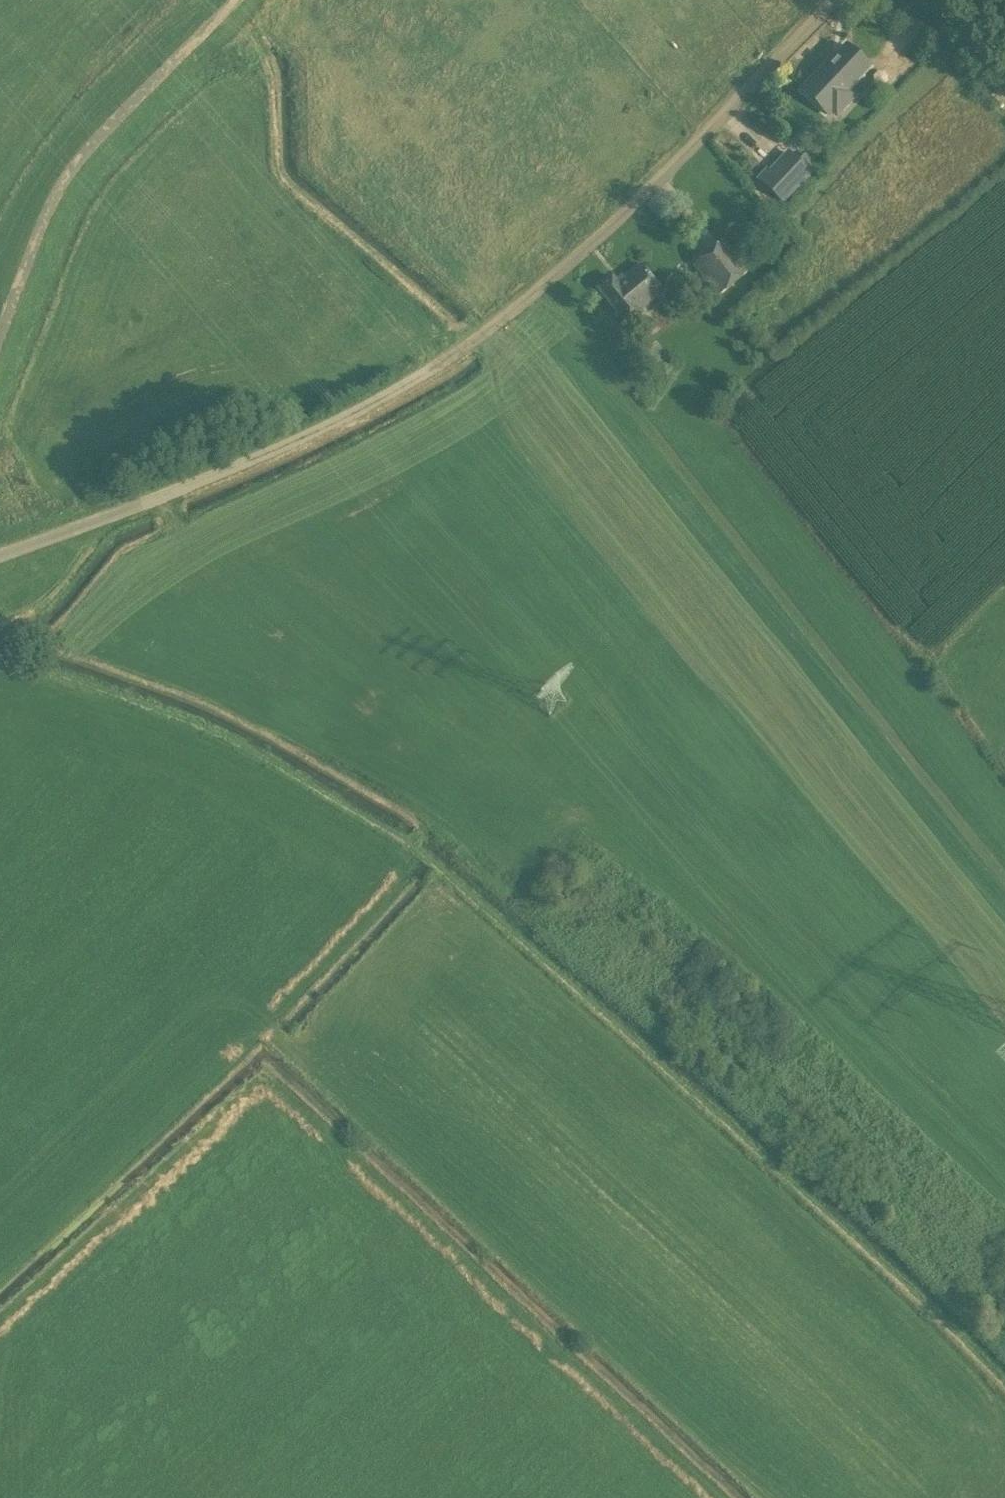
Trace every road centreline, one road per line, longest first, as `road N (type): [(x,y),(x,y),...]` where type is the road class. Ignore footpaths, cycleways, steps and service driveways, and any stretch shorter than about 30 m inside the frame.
road 1 (unclassified): [(0,554),(291,444),(441,362),(618,209),(836,0)]

